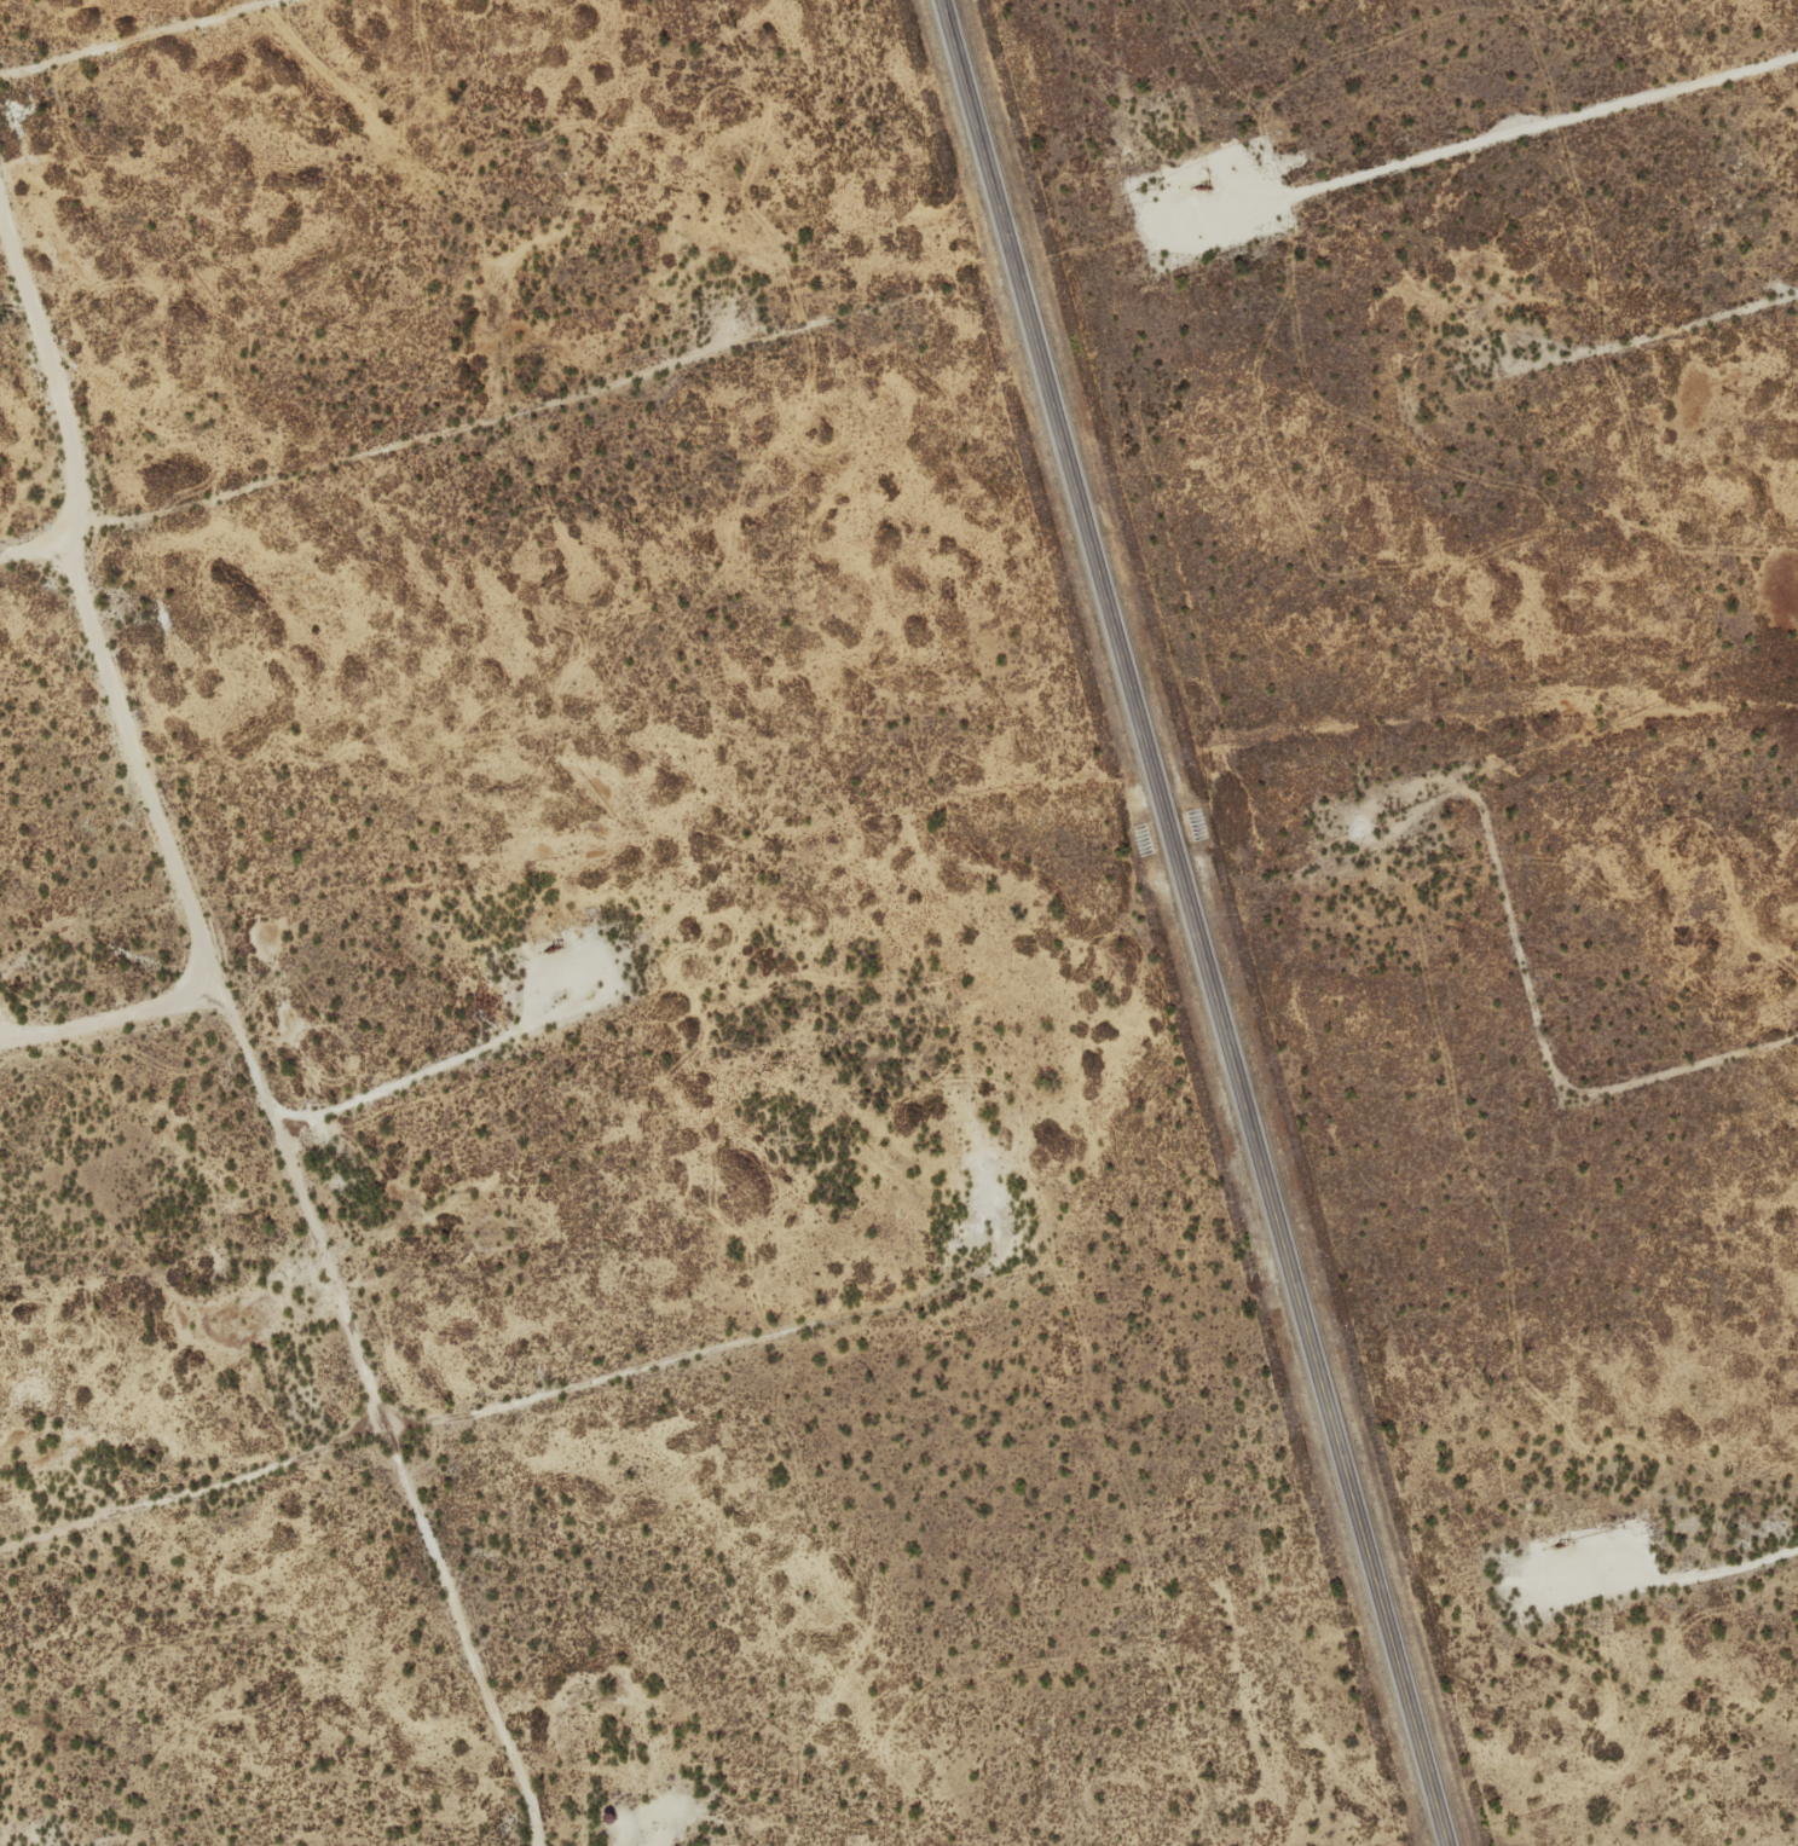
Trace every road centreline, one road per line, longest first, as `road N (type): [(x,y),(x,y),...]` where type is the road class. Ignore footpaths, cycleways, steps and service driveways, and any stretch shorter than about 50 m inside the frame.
road 1 (secondary): [(941,0),(1451,1845)]

